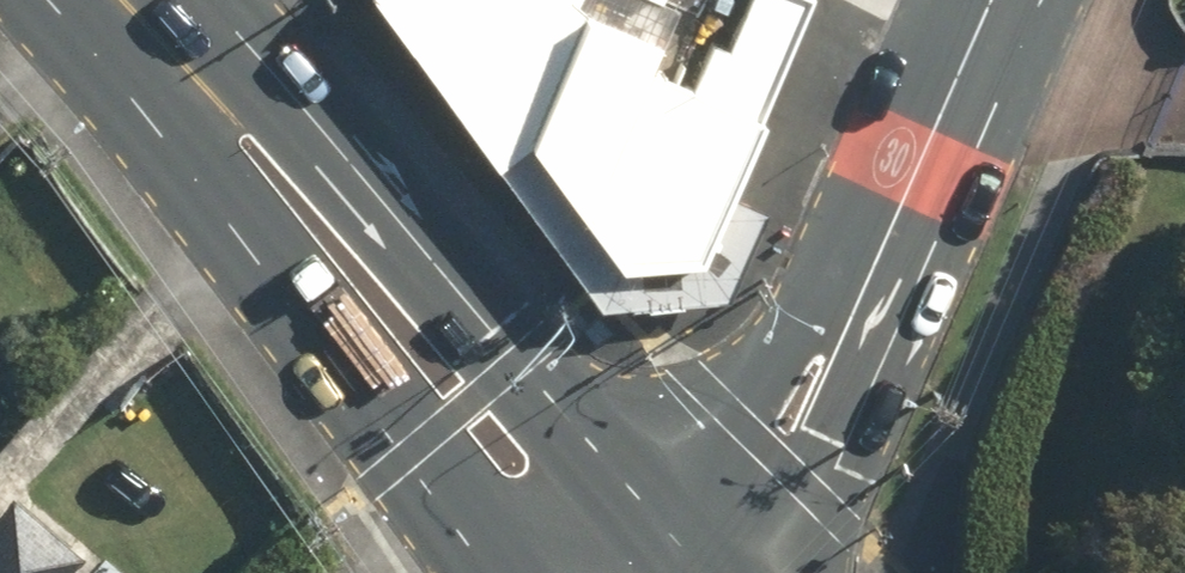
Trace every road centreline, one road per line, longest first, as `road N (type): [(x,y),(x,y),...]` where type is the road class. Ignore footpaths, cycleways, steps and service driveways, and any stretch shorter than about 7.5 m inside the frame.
road 1 (primary): [(148,30),(382,200),(640,485)]
road 2 (primary): [(502,572),(258,244),(148,30)]
road 3 (tertiary): [(994,0),(855,317)]
road 4 (tertiary): [(855,317),(812,498),(757,572)]
road 5 (tertiary): [(640,485),(727,407),(855,317)]
road 6 (tertiary): [(528,572),(640,485)]

